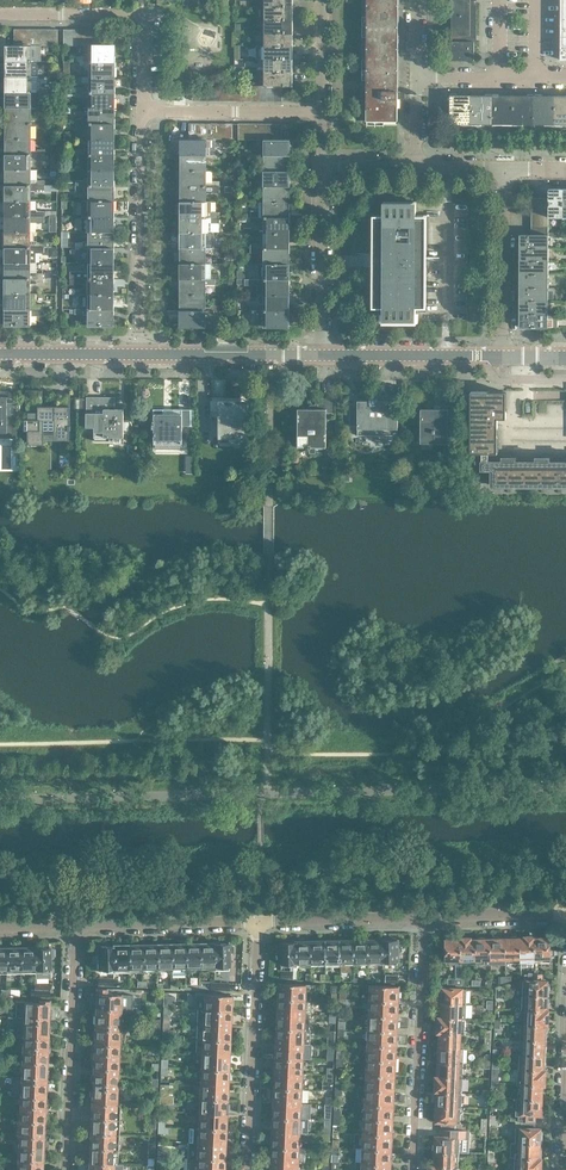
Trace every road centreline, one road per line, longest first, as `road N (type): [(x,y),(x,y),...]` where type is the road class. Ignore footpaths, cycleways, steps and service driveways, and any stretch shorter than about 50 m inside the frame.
road 1 (residential): [(413,1169),(423,916)]
road 2 (residential): [(260,920),(250,1169)]
road 3 (residential): [(67,1169),(79,925)]
road 4 (residential): [(141,355),(143,112)]
road 5 (residential): [(143,112),(144,24),(137,16),(0,14)]
road 6 (residential): [(324,355),(325,166)]
road 7 (residential): [(506,356),(507,168)]
road 8 (tertiary): [(141,355),(324,355)]
road 9 (residential): [(143,112),(325,113)]
road 10 (tertiary): [(324,355),(506,356)]
road 11 (residential): [(79,925),(260,920)]
road 12 (residential): [(260,920),(423,916)]
road 13 (residential): [(565,76),(416,78)]
road 14 (residential): [(423,916),(565,913)]
road 15 (tertiary): [(0,355),(141,355)]

